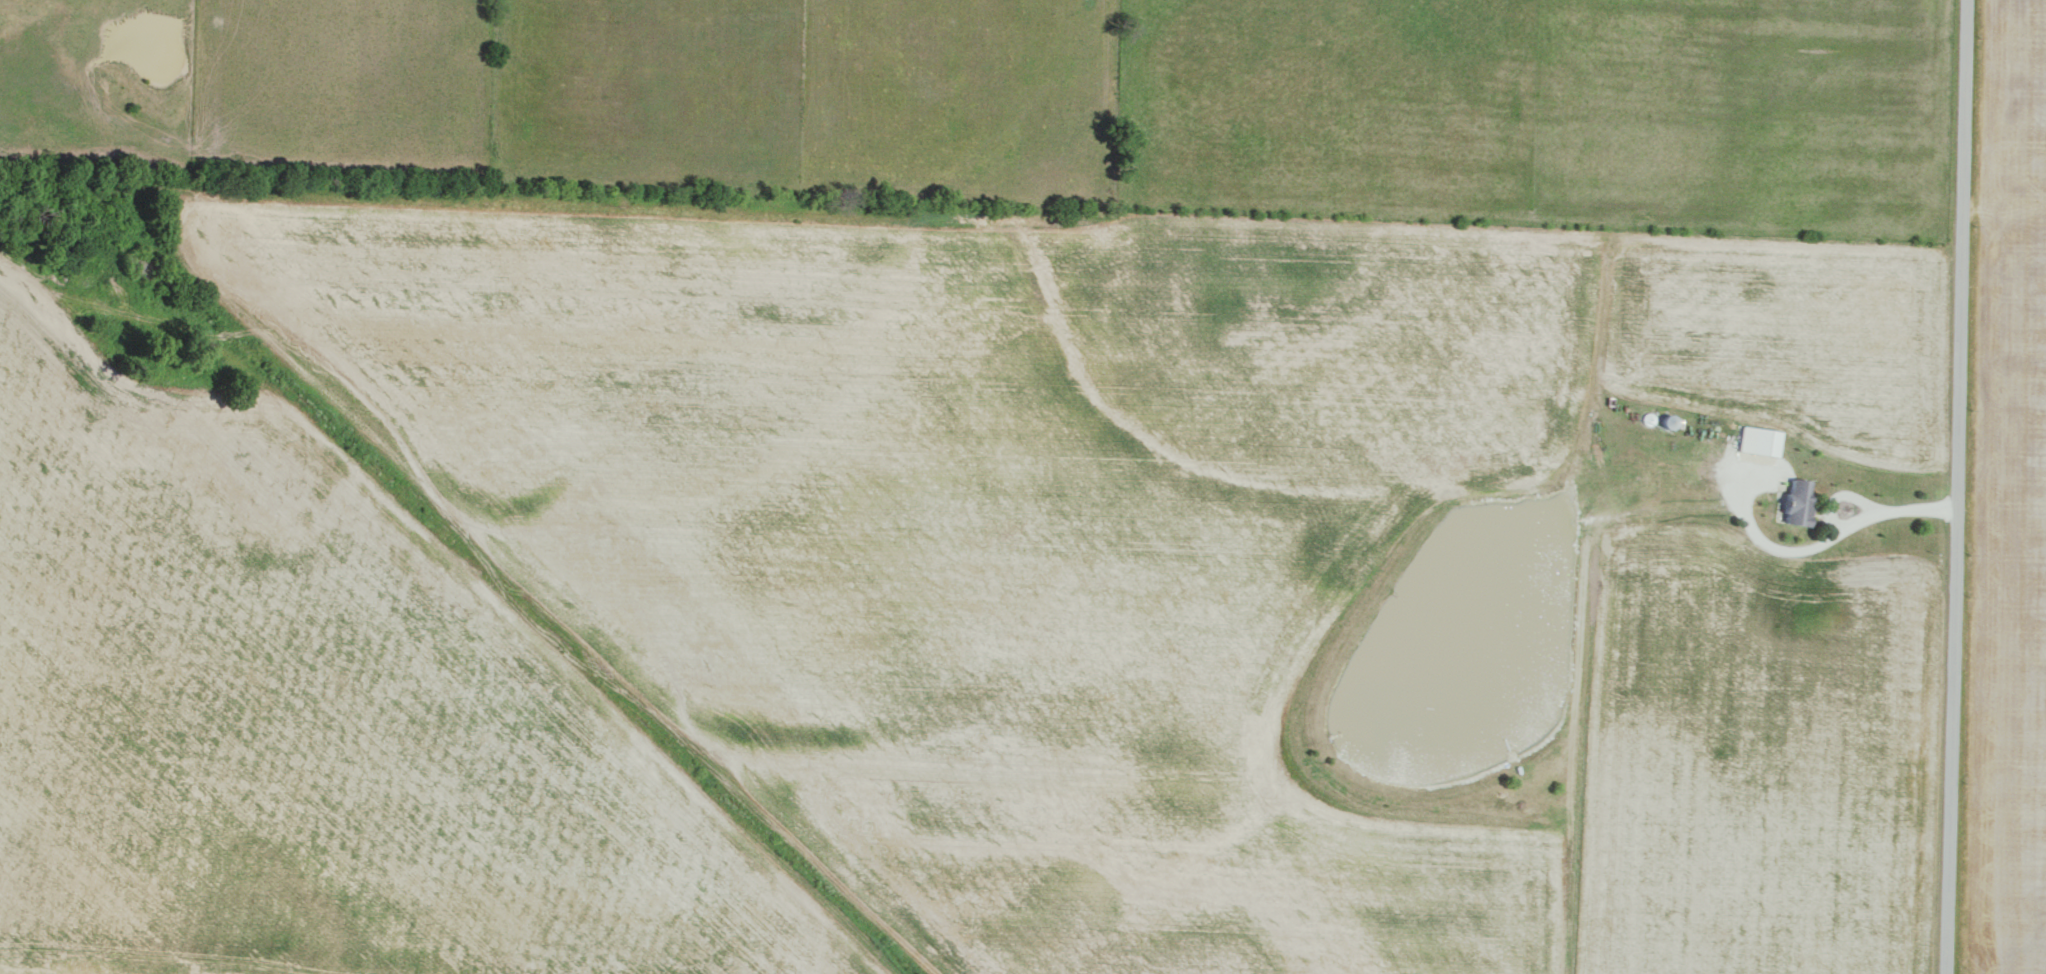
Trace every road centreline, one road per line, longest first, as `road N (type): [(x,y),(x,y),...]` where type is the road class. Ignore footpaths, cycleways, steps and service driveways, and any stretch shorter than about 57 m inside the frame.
road 1 (residential): [(1943,973),(1963,0)]

